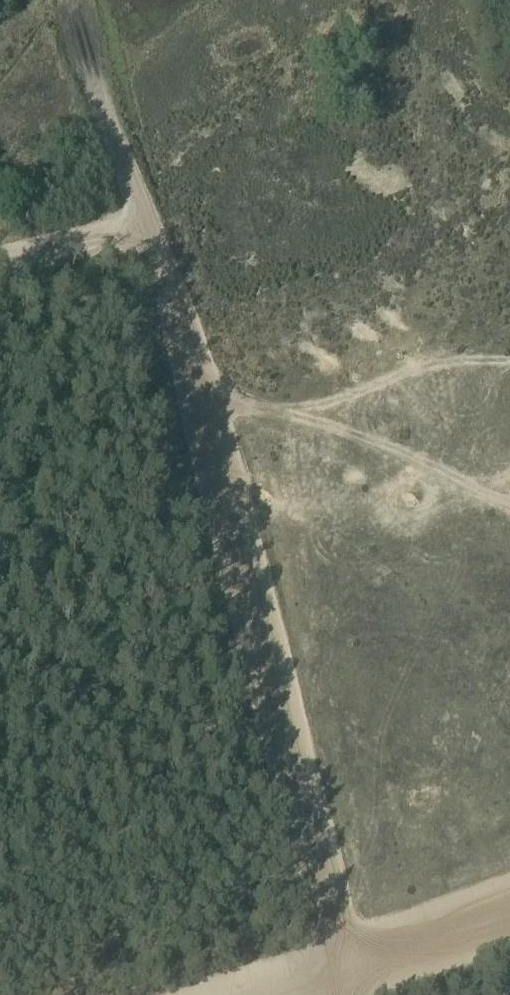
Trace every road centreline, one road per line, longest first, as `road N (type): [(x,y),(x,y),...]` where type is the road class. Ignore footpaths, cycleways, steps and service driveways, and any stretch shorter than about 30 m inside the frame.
road 1 (track): [(75,0),(204,401),(348,994)]
road 2 (track): [(267,994),(509,918)]
road 3 (track): [(147,230),(0,264)]

